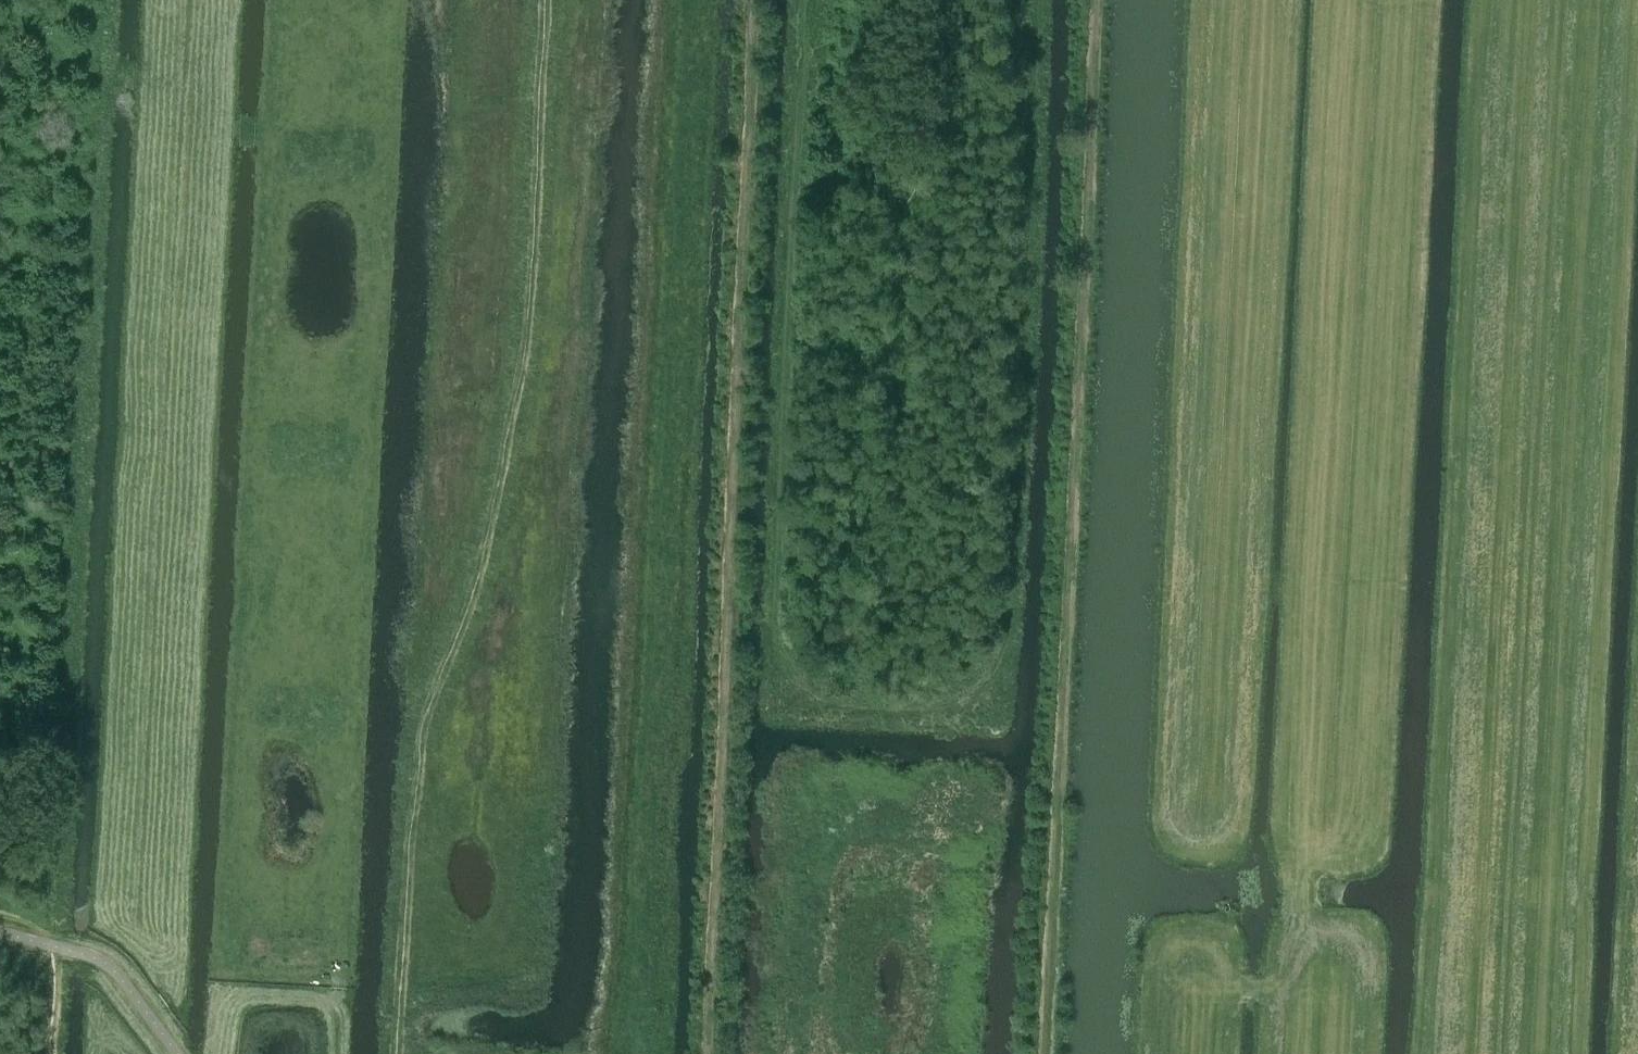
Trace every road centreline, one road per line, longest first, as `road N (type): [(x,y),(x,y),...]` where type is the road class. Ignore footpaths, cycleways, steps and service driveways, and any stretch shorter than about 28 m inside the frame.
road 1 (track): [(391,1053),(418,749),(470,616),(521,367),(545,0)]
road 2 (track): [(760,0),(730,777),(708,1053)]

